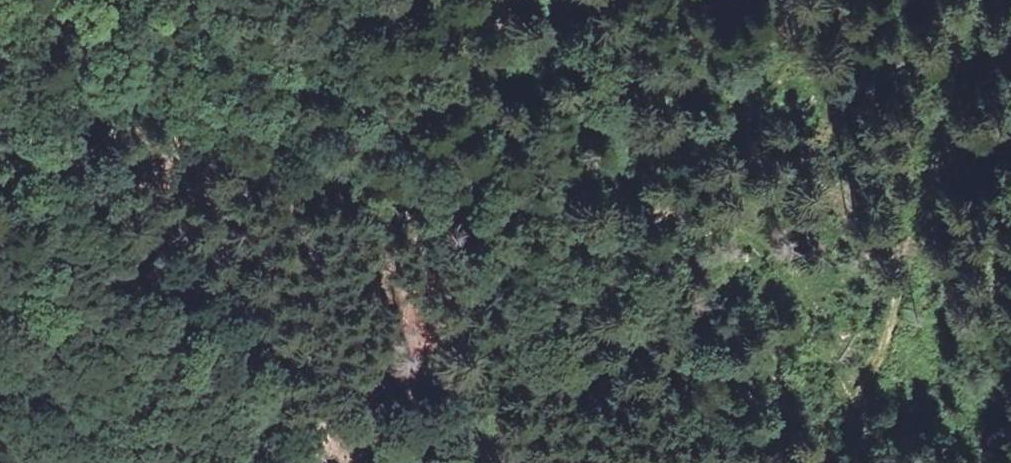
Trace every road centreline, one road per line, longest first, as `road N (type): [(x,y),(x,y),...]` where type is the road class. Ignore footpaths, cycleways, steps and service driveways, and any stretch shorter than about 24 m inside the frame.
road 1 (track): [(815,462),(730,376),(488,214),(478,124),(505,0)]
road 2 (track): [(488,214),(356,187),(225,116),(120,99),(0,97)]

